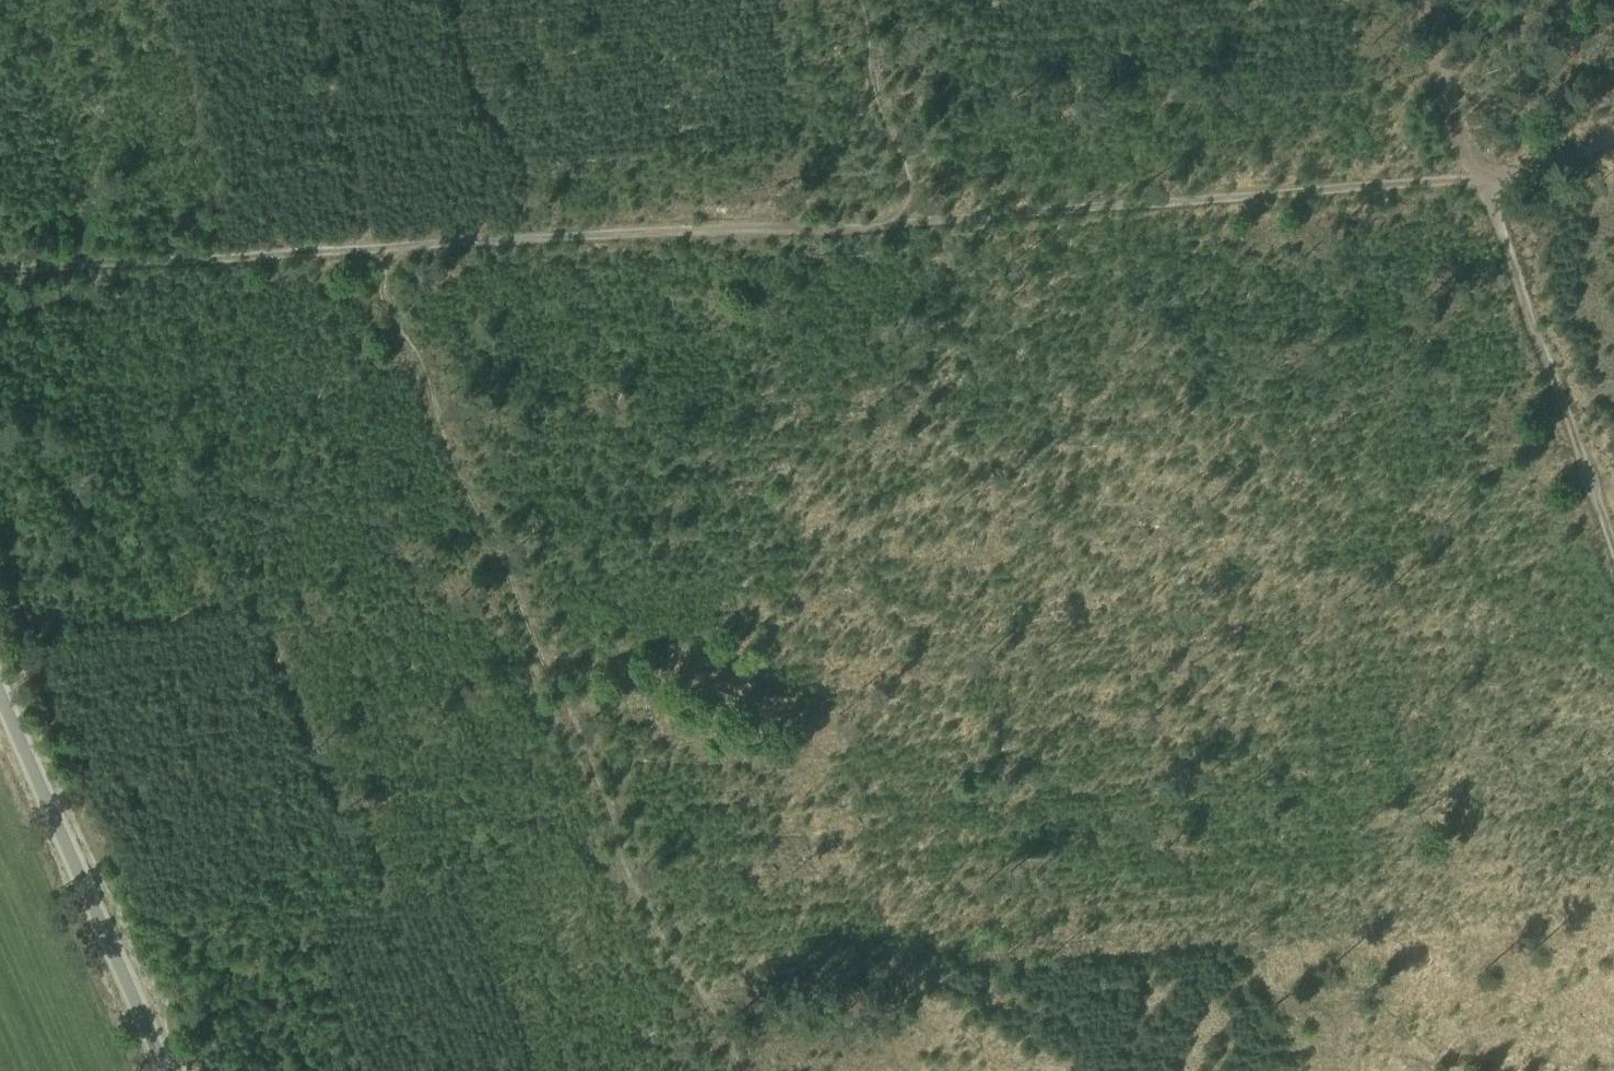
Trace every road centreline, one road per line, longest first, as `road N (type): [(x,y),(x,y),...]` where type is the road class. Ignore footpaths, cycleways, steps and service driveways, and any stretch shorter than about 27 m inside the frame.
road 1 (track): [(0,270),(1479,185)]
road 2 (unclassified): [(163,1070),(0,694)]
road 3 (track): [(1479,185),(1613,532)]
road 4 (track): [(1479,185),(1418,0)]
road 5 (track): [(1613,125),(1479,185)]

